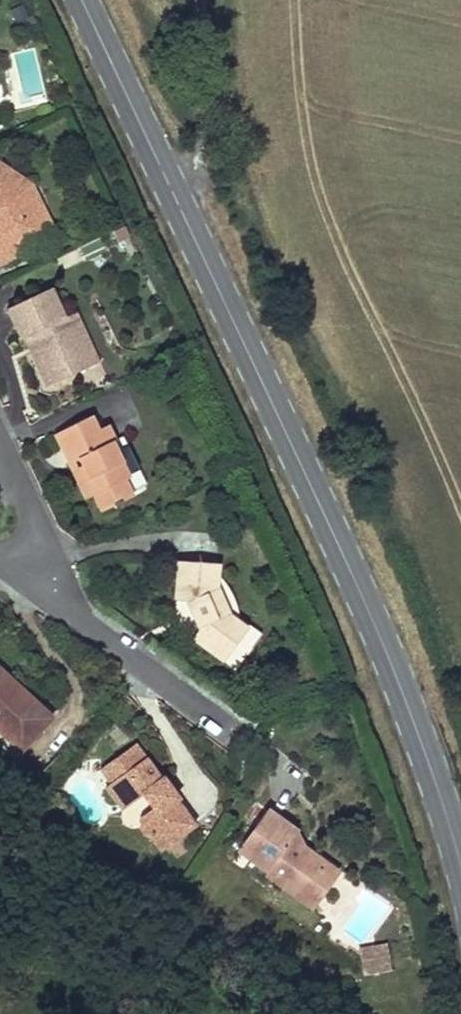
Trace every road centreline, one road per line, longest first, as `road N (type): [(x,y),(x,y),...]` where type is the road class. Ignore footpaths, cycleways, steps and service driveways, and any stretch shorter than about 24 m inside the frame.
road 1 (tertiary): [(82,0),(365,601),(460,861)]
road 2 (residential): [(32,570),(86,625),(230,731)]
road 3 (residential): [(0,455),(31,515),(32,570)]

